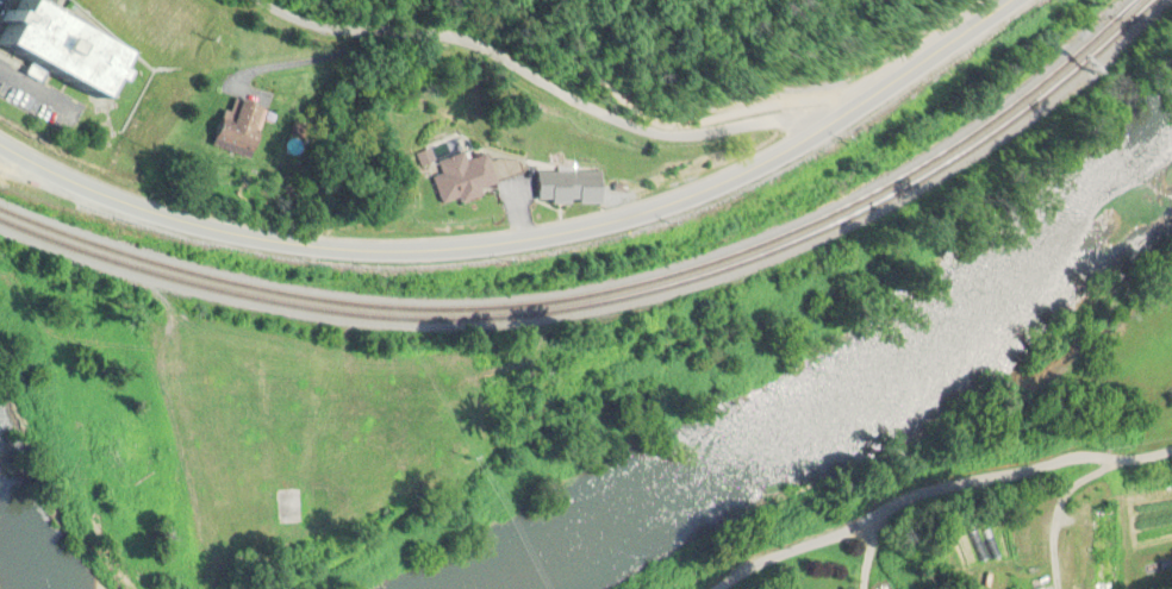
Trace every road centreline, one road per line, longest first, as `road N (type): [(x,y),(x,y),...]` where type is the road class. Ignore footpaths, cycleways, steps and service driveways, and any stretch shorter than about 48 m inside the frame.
road 1 (secondary): [(848,119),(730,180),(622,219),(517,243),(406,252),(239,237)]
road 2 (residential): [(719,588),(1005,463),(1171,452)]
road 3 (secondary): [(239,237),(110,200),(0,145)]
road 4 (secondary): [(879,96),(1014,0)]

